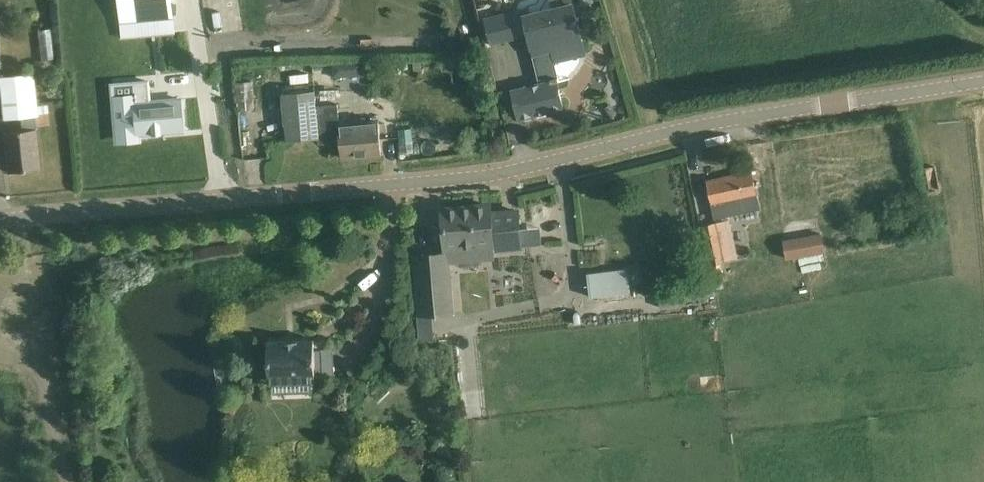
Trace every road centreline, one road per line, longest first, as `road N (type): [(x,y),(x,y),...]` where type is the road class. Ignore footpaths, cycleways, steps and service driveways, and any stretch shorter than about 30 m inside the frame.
road 1 (tertiary): [(0,228),(454,185),(780,110),(983,82)]

